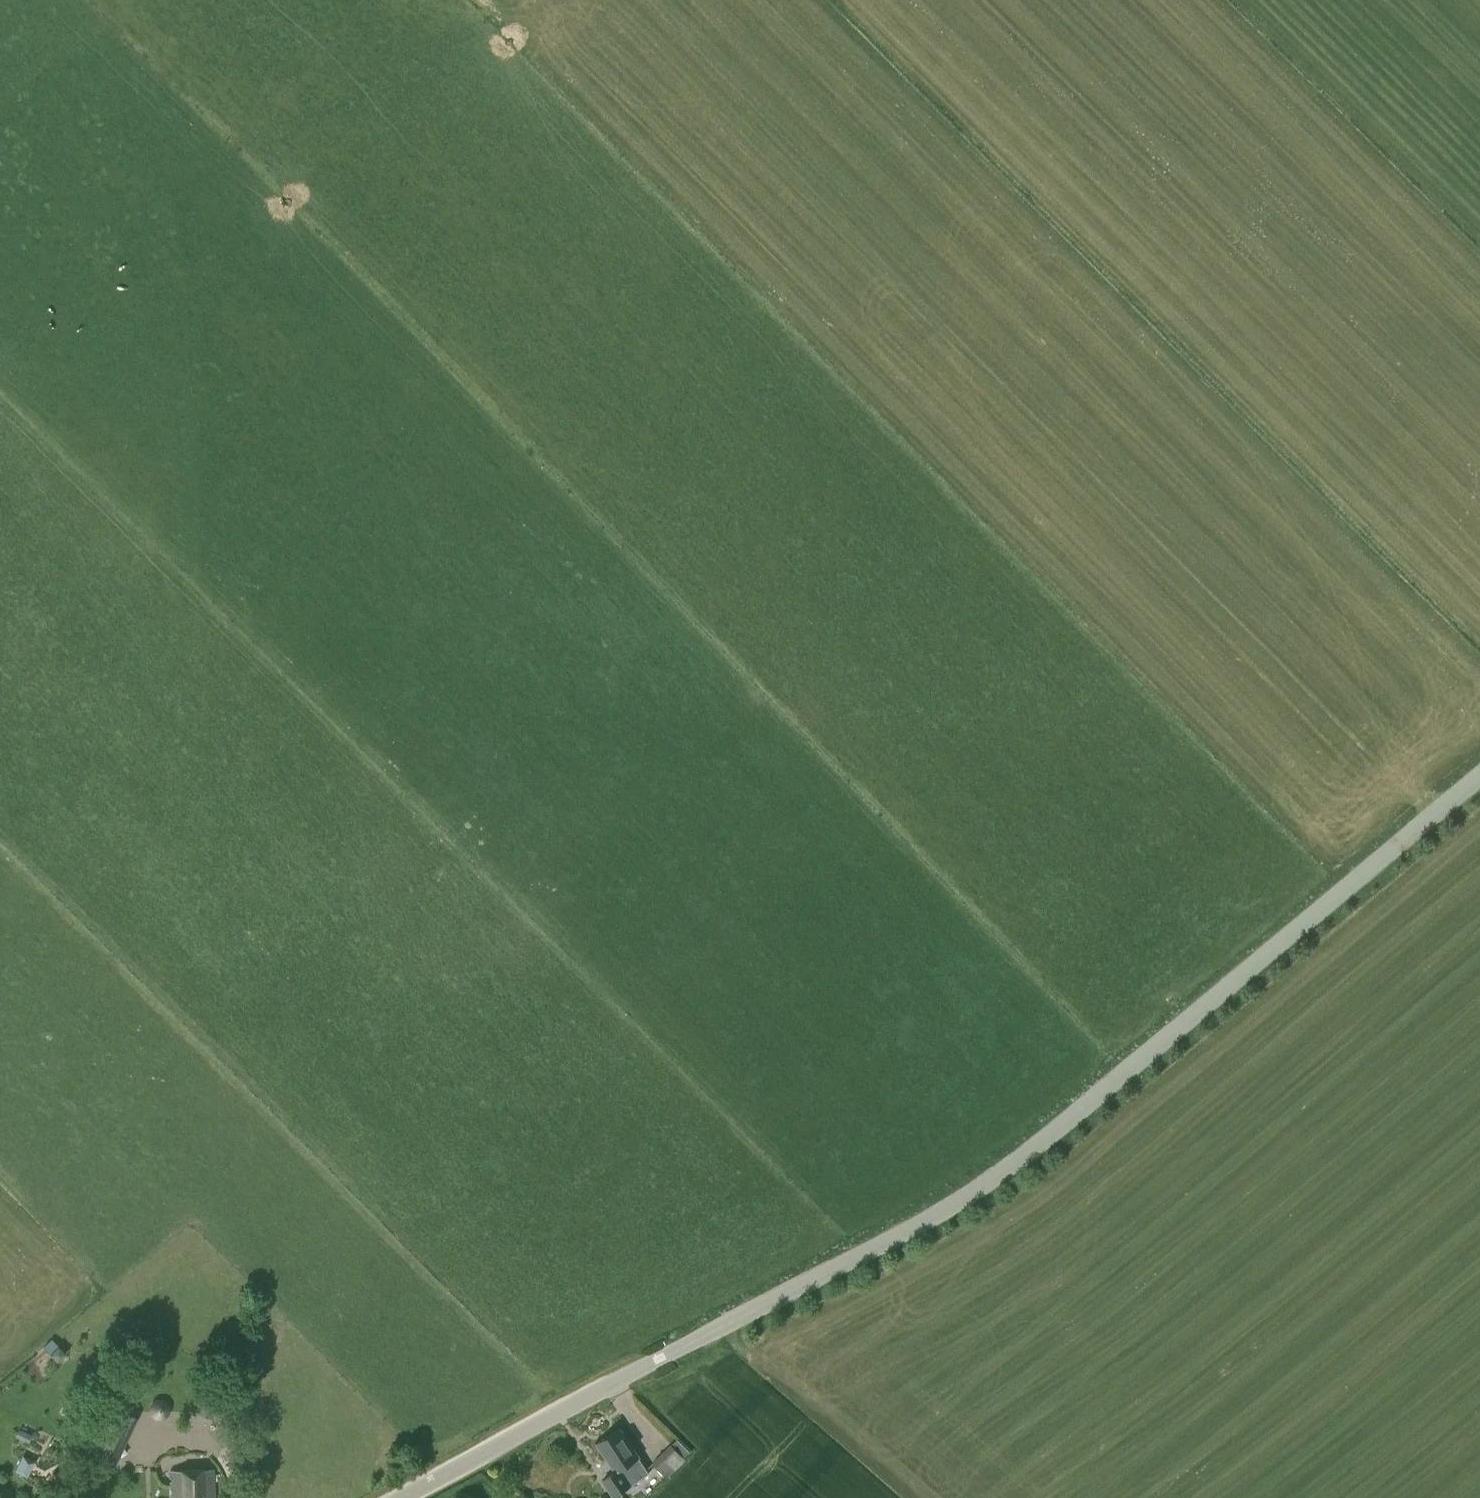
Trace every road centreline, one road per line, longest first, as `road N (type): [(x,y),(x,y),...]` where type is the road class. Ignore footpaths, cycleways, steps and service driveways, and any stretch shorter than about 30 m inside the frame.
road 1 (tertiary): [(400,1497),(974,1200),(1033,1161),(1479,784)]

